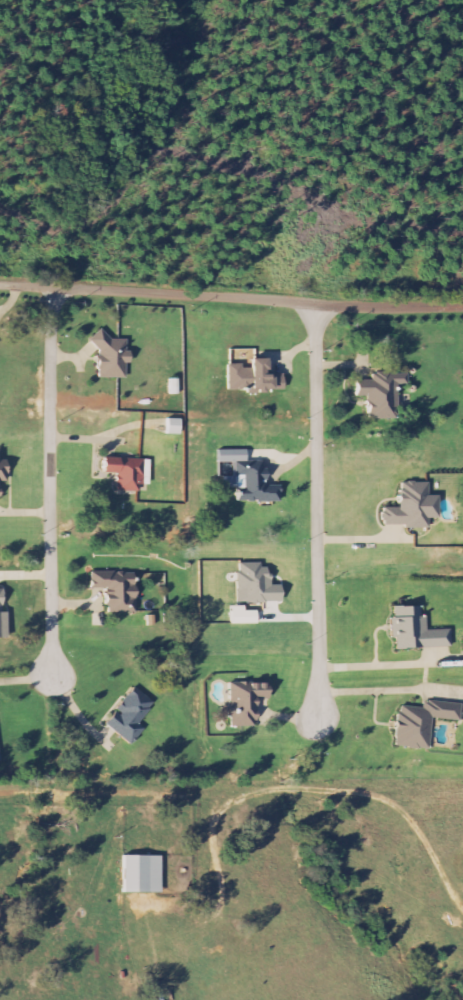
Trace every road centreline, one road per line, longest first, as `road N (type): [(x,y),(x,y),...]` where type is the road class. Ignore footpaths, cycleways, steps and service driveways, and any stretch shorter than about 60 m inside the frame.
road 1 (residential): [(0,283),(462,305)]
road 2 (residential): [(314,302),(316,717)]
road 3 (residential): [(54,286),(53,672)]

